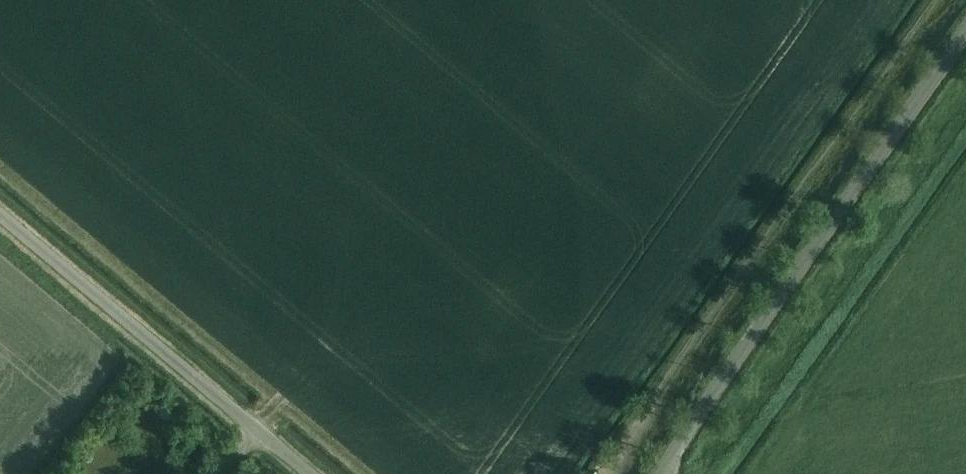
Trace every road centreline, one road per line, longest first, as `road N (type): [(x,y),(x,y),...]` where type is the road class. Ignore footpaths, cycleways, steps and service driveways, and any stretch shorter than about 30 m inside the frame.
road 1 (unclassified): [(663,473),(965,10)]
road 2 (unclassified): [(315,473),(0,215)]

